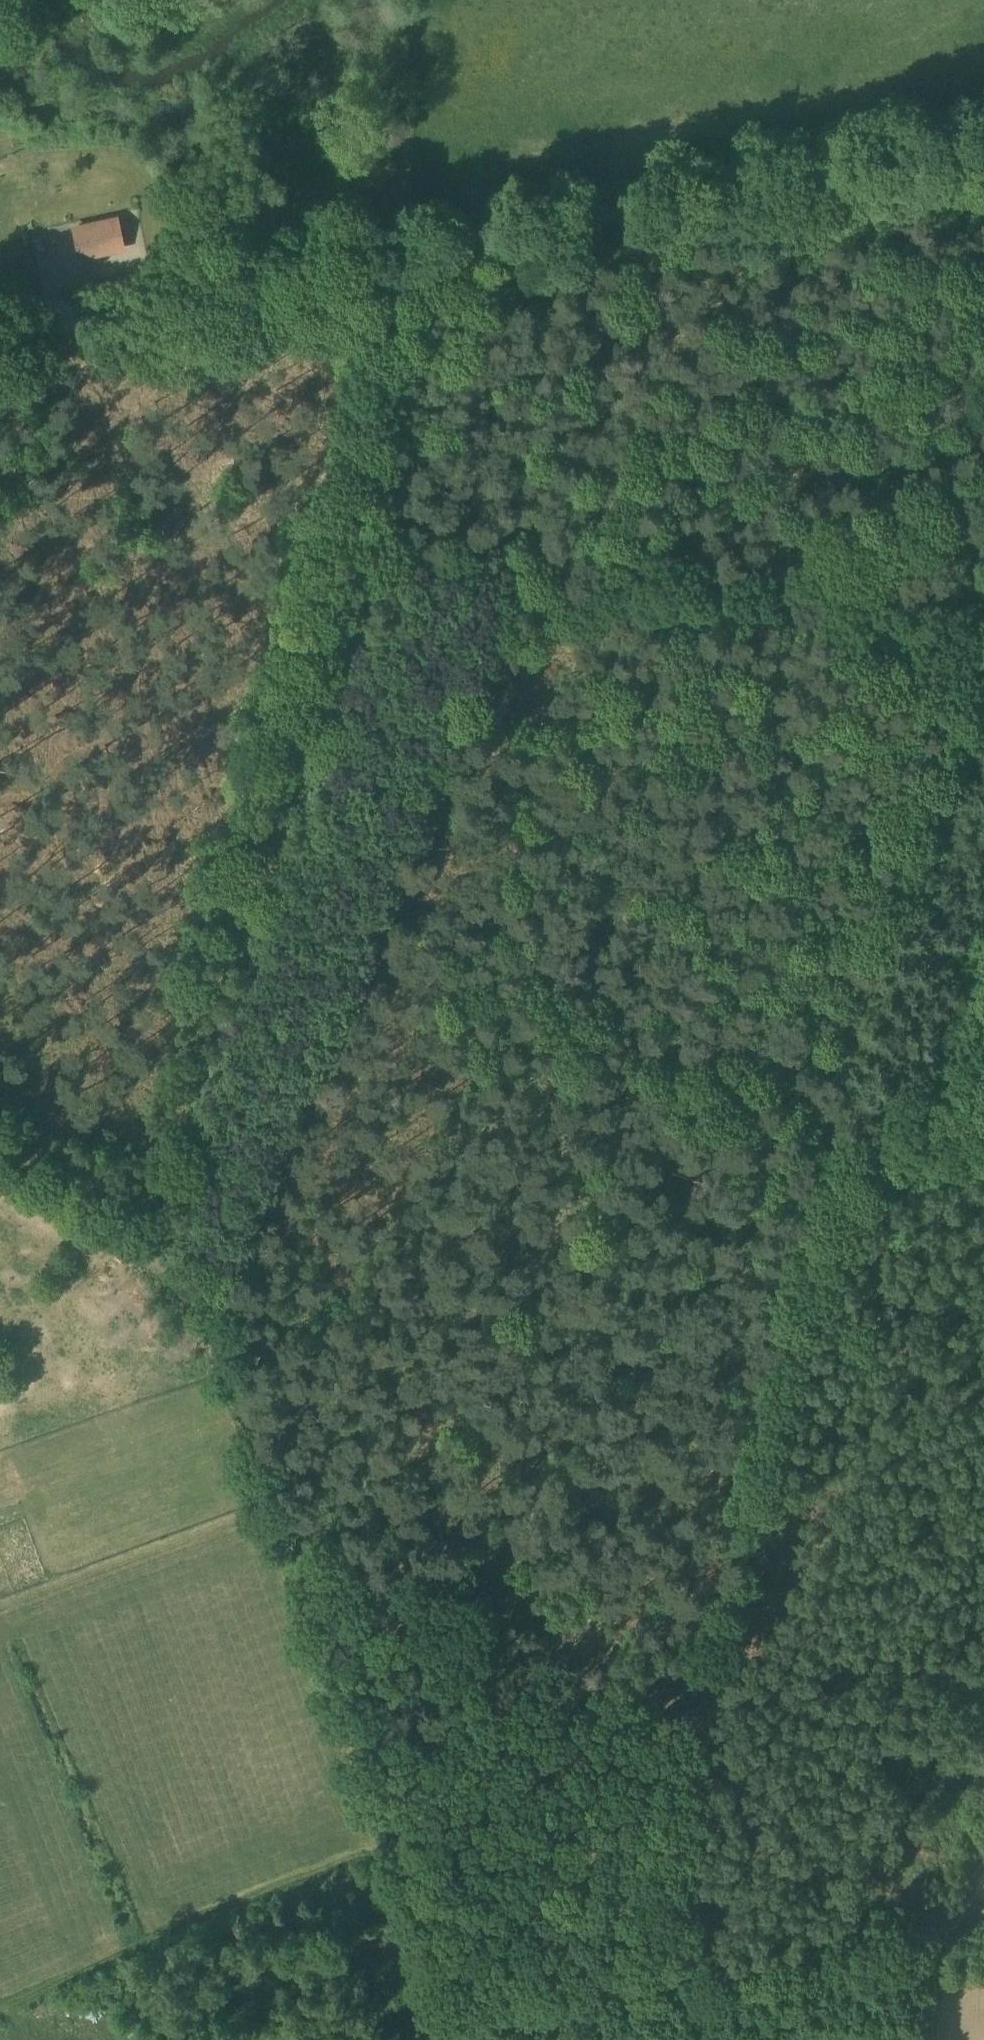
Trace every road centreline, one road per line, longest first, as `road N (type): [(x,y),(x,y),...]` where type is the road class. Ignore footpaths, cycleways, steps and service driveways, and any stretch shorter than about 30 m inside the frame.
road 1 (track): [(0,351),(983,140)]
road 2 (track): [(983,1848),(954,1907),(930,2039)]

